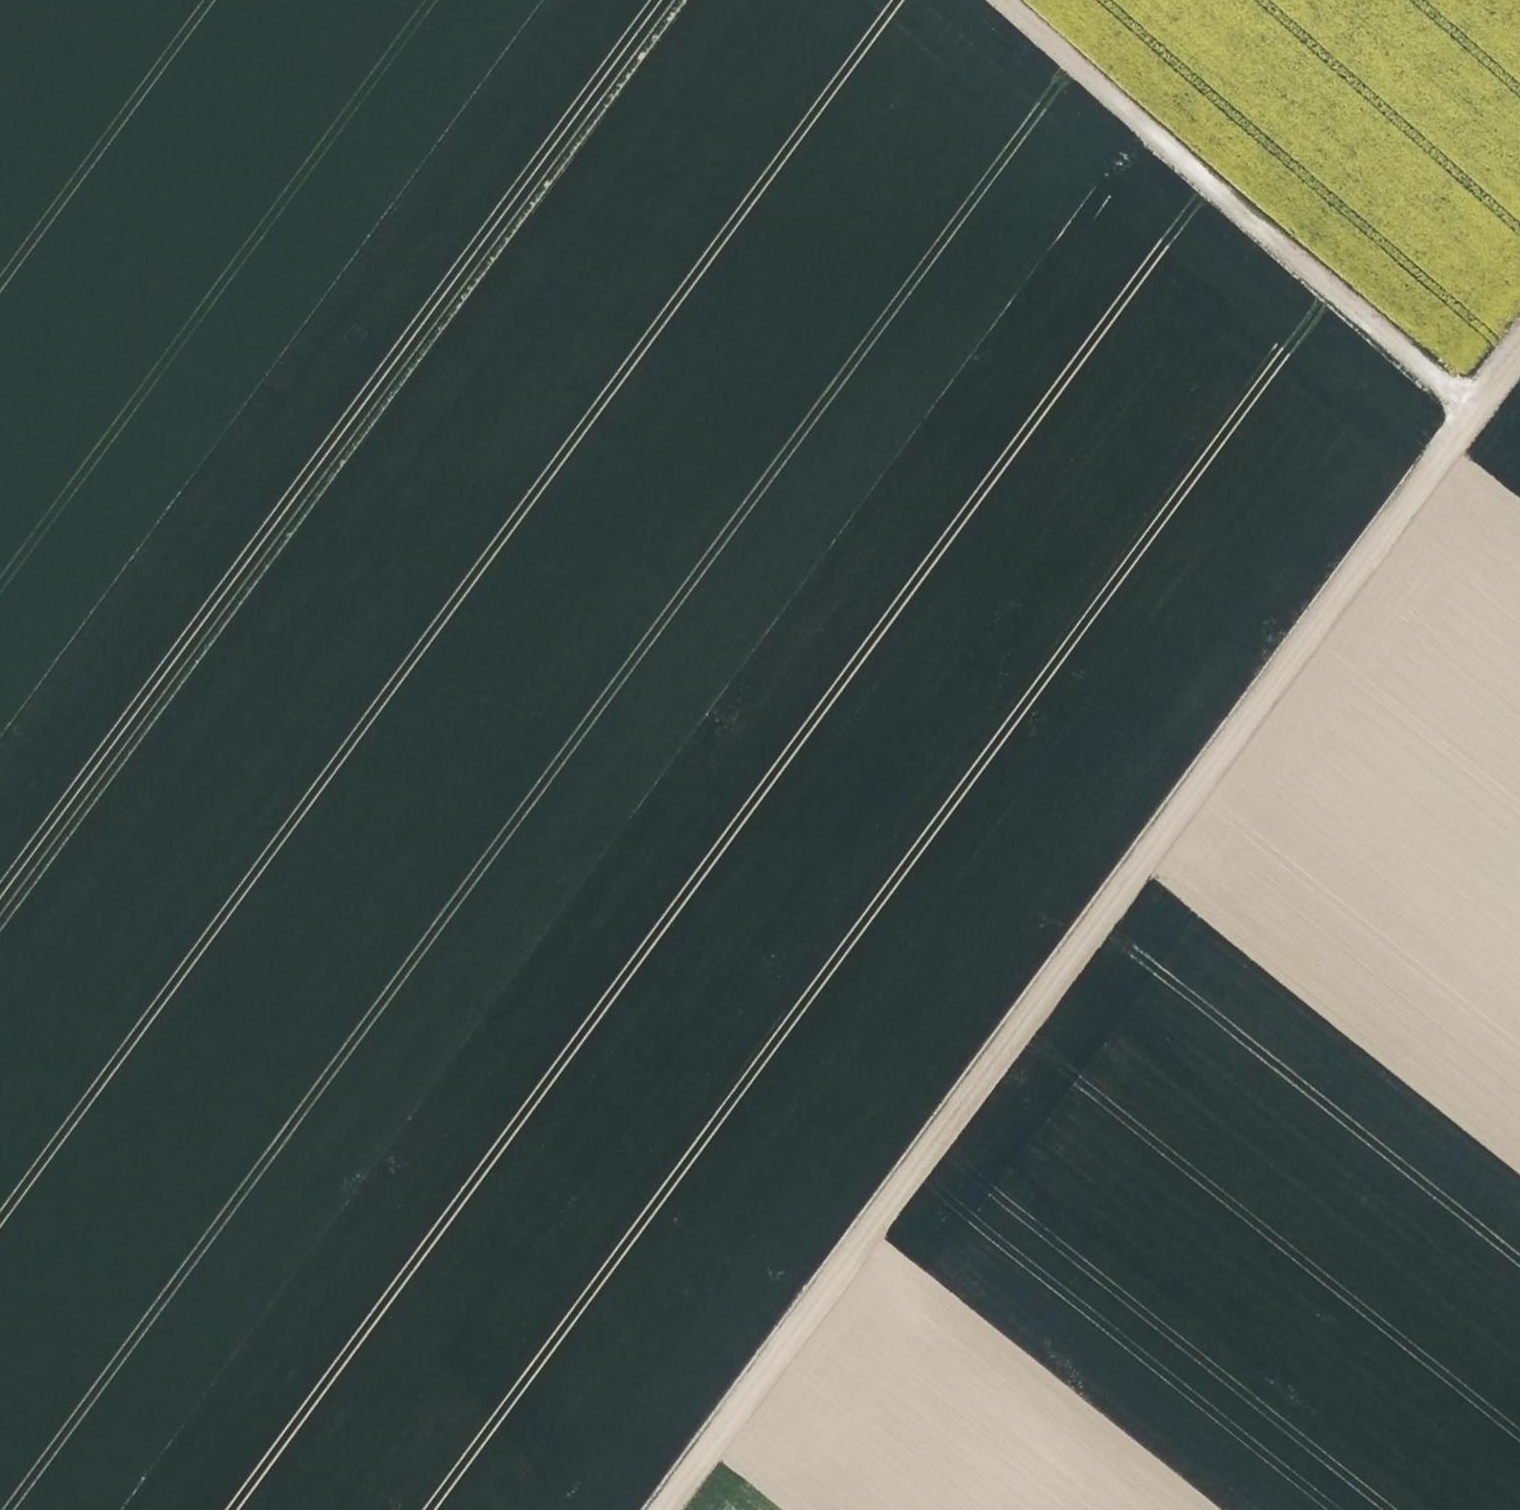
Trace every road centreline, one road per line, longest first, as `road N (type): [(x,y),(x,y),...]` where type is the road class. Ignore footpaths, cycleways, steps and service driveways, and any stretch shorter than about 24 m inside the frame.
road 1 (track): [(1519,349),(664,1509)]
road 2 (track): [(1010,0),(1474,410)]

